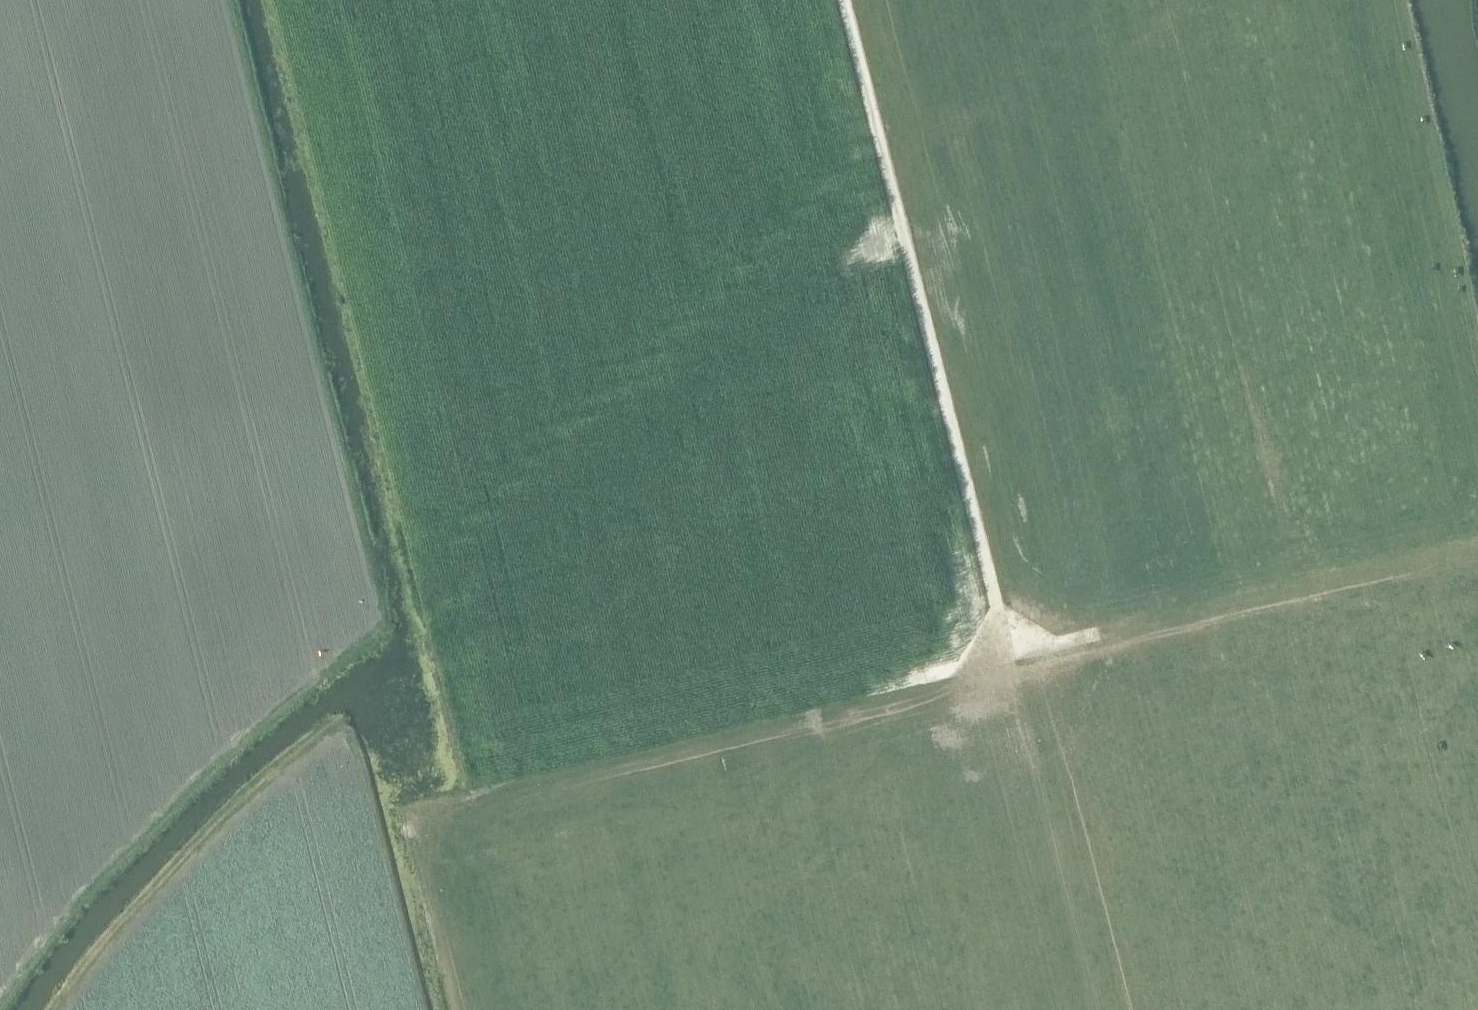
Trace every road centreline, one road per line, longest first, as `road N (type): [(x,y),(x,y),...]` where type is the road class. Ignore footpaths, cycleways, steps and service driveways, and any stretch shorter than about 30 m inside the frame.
road 1 (track): [(1001,639),(843,0)]

